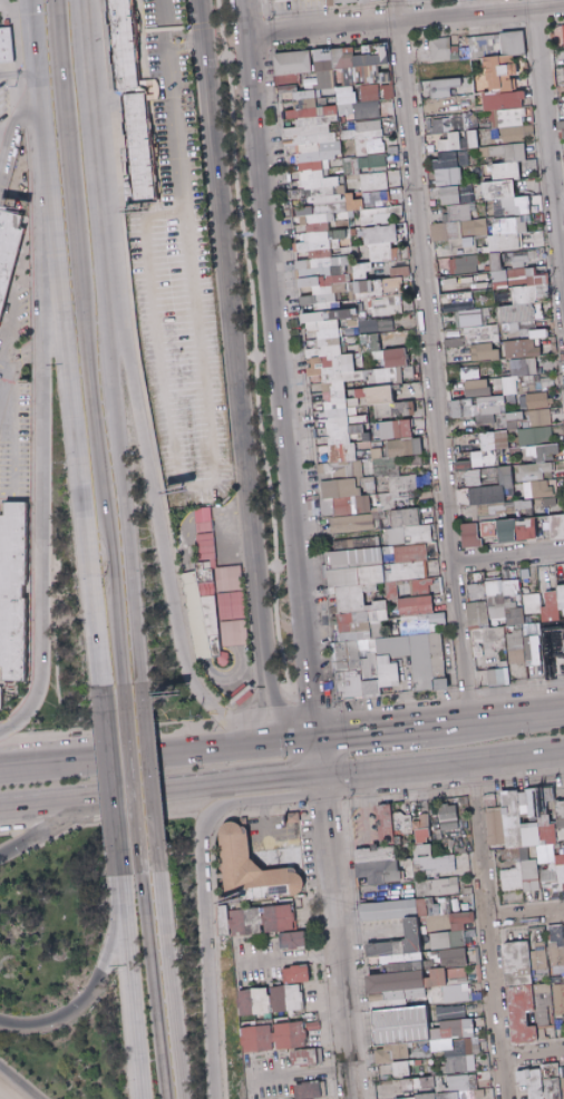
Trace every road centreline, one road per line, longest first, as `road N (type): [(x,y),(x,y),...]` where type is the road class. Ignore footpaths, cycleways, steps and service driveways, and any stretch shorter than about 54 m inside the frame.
road 1 (trunk): [(290,778),(272,693),(203,0)]
road 2 (tertiary): [(241,0),(317,776)]
road 3 (tertiary): [(191,0),(263,741)]
road 4 (trunk): [(124,683),(59,0)]

